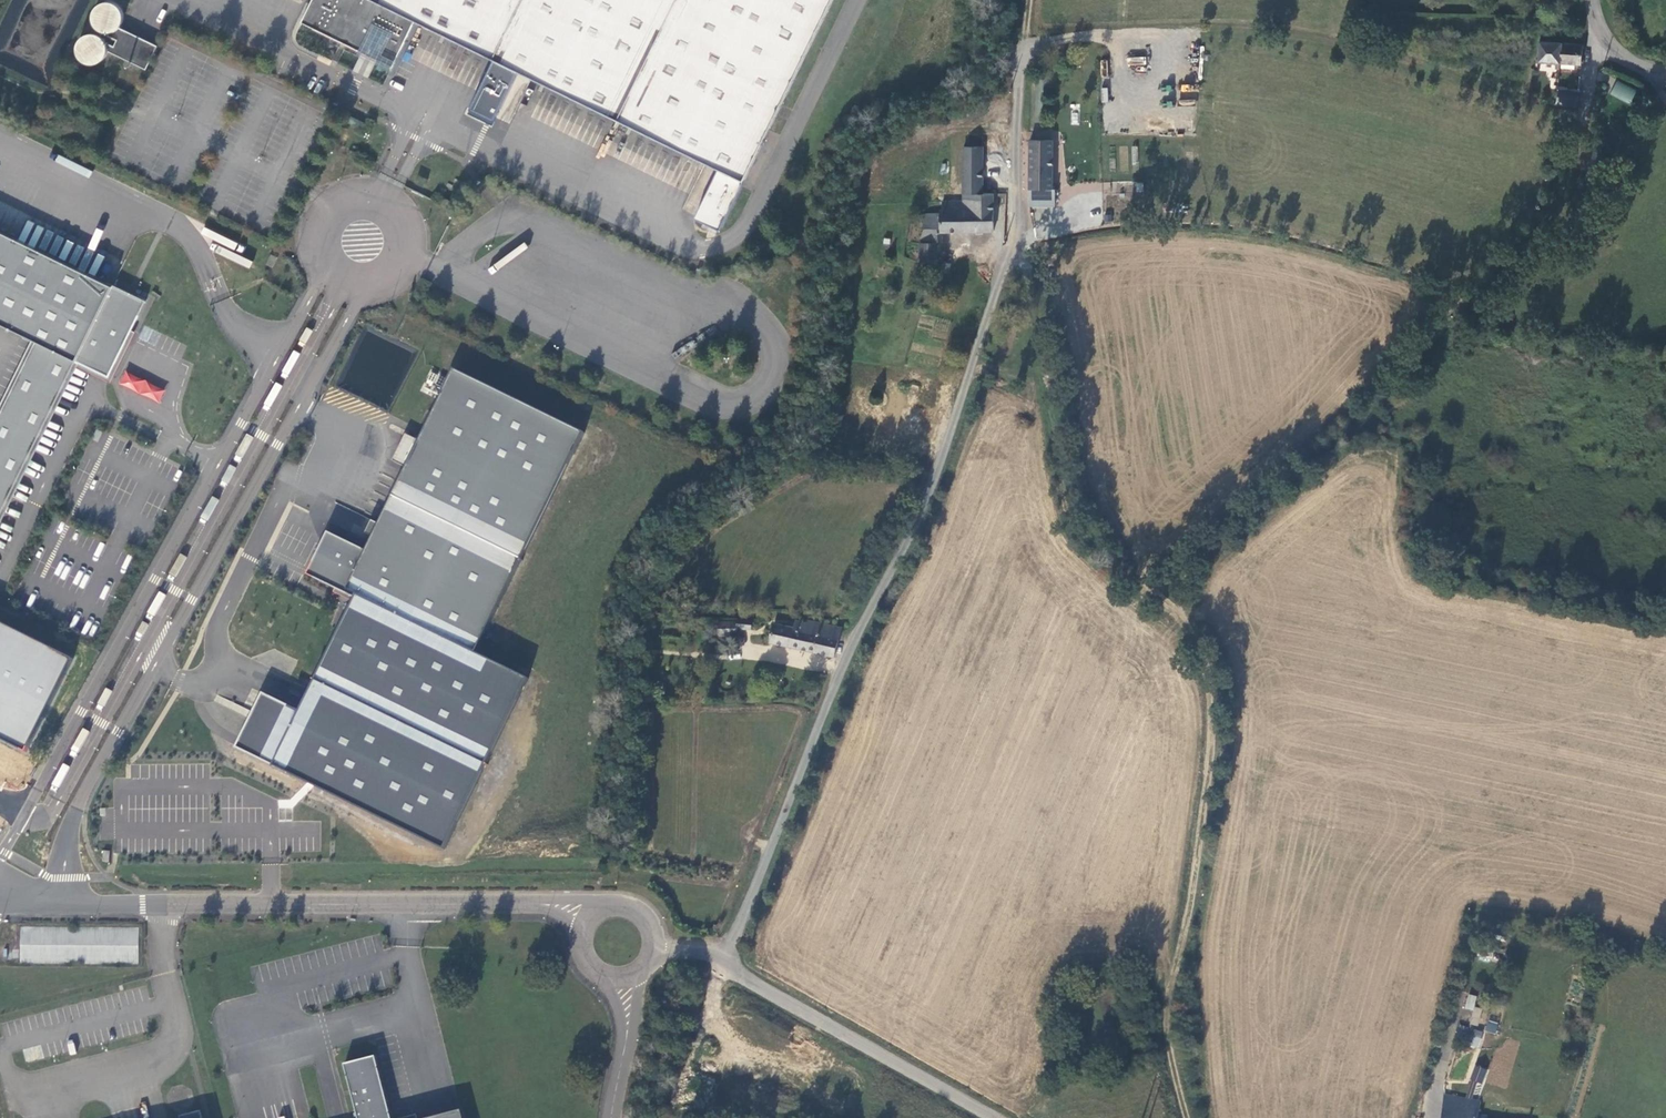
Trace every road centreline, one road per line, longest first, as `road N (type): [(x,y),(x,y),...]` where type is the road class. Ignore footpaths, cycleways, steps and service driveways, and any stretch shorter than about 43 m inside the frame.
road 1 (unclassified): [(722,958),(859,633),(945,455),(1014,234),(1024,46)]
road 2 (tertiary): [(33,907),(524,905),(561,909),(585,922)]
road 3 (track): [(1192,1117),(1176,1073),(1172,1023),(1218,731),(1181,596)]
road 4 (track): [(1356,427),(1531,238),(1568,181),(1605,43)]
road 5 (track): [(1181,596),(1118,571),(1065,505),(1036,295),(1014,234)]
road 6 (tertiary): [(998,1117),(722,958)]
road 7 (track): [(686,1117),(722,958)]
road 8 (tertiary): [(585,922),(587,963),(603,976),(637,974),(655,951)]

